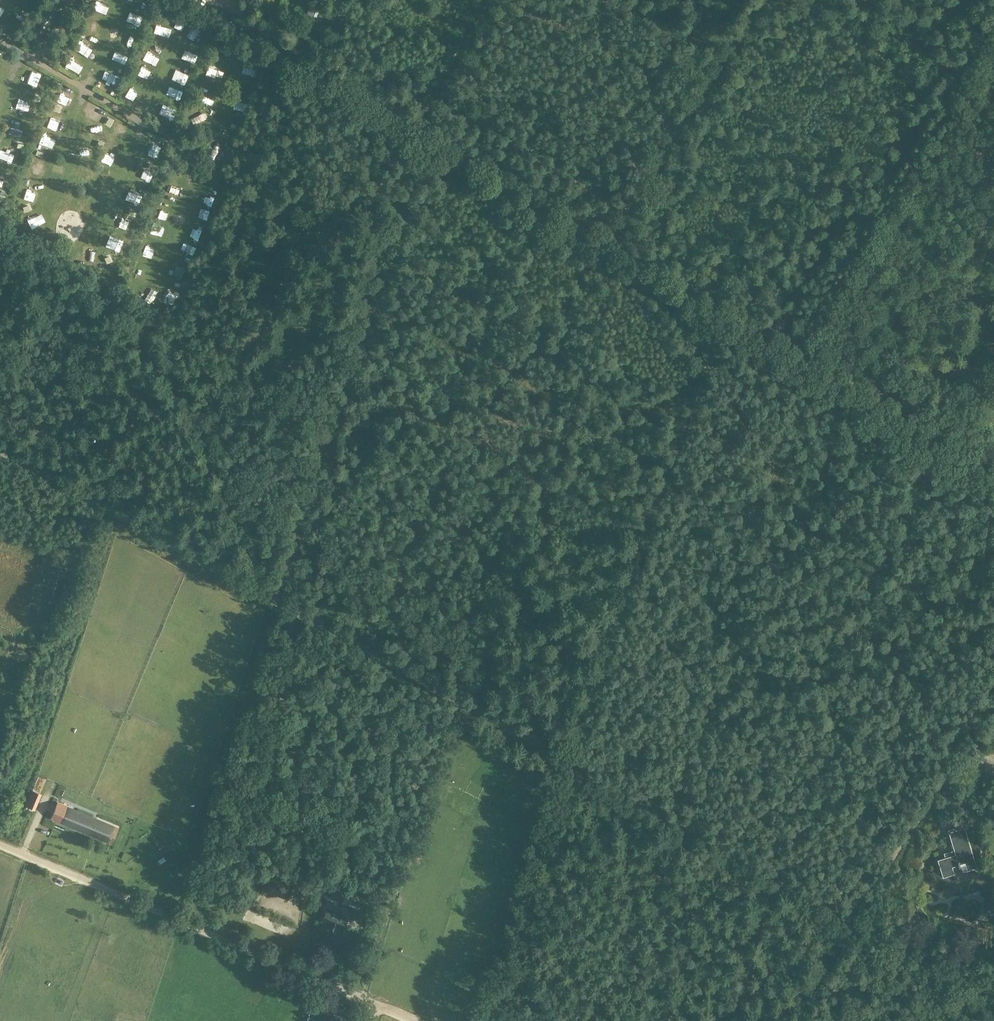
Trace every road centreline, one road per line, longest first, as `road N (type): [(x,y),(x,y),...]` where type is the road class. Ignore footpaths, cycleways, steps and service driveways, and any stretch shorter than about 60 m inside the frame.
road 1 (unclassified): [(993,993),(0,447)]
road 2 (track): [(425,119),(272,597)]
road 3 (track): [(993,520),(706,354),(696,319),(610,268)]
road 4 (track): [(409,1020),(0,845)]
road 5 (track): [(706,354),(569,758)]
road 6 (track): [(993,676),(797,1020)]
road 7 (track): [(496,0),(425,119),(319,58)]

